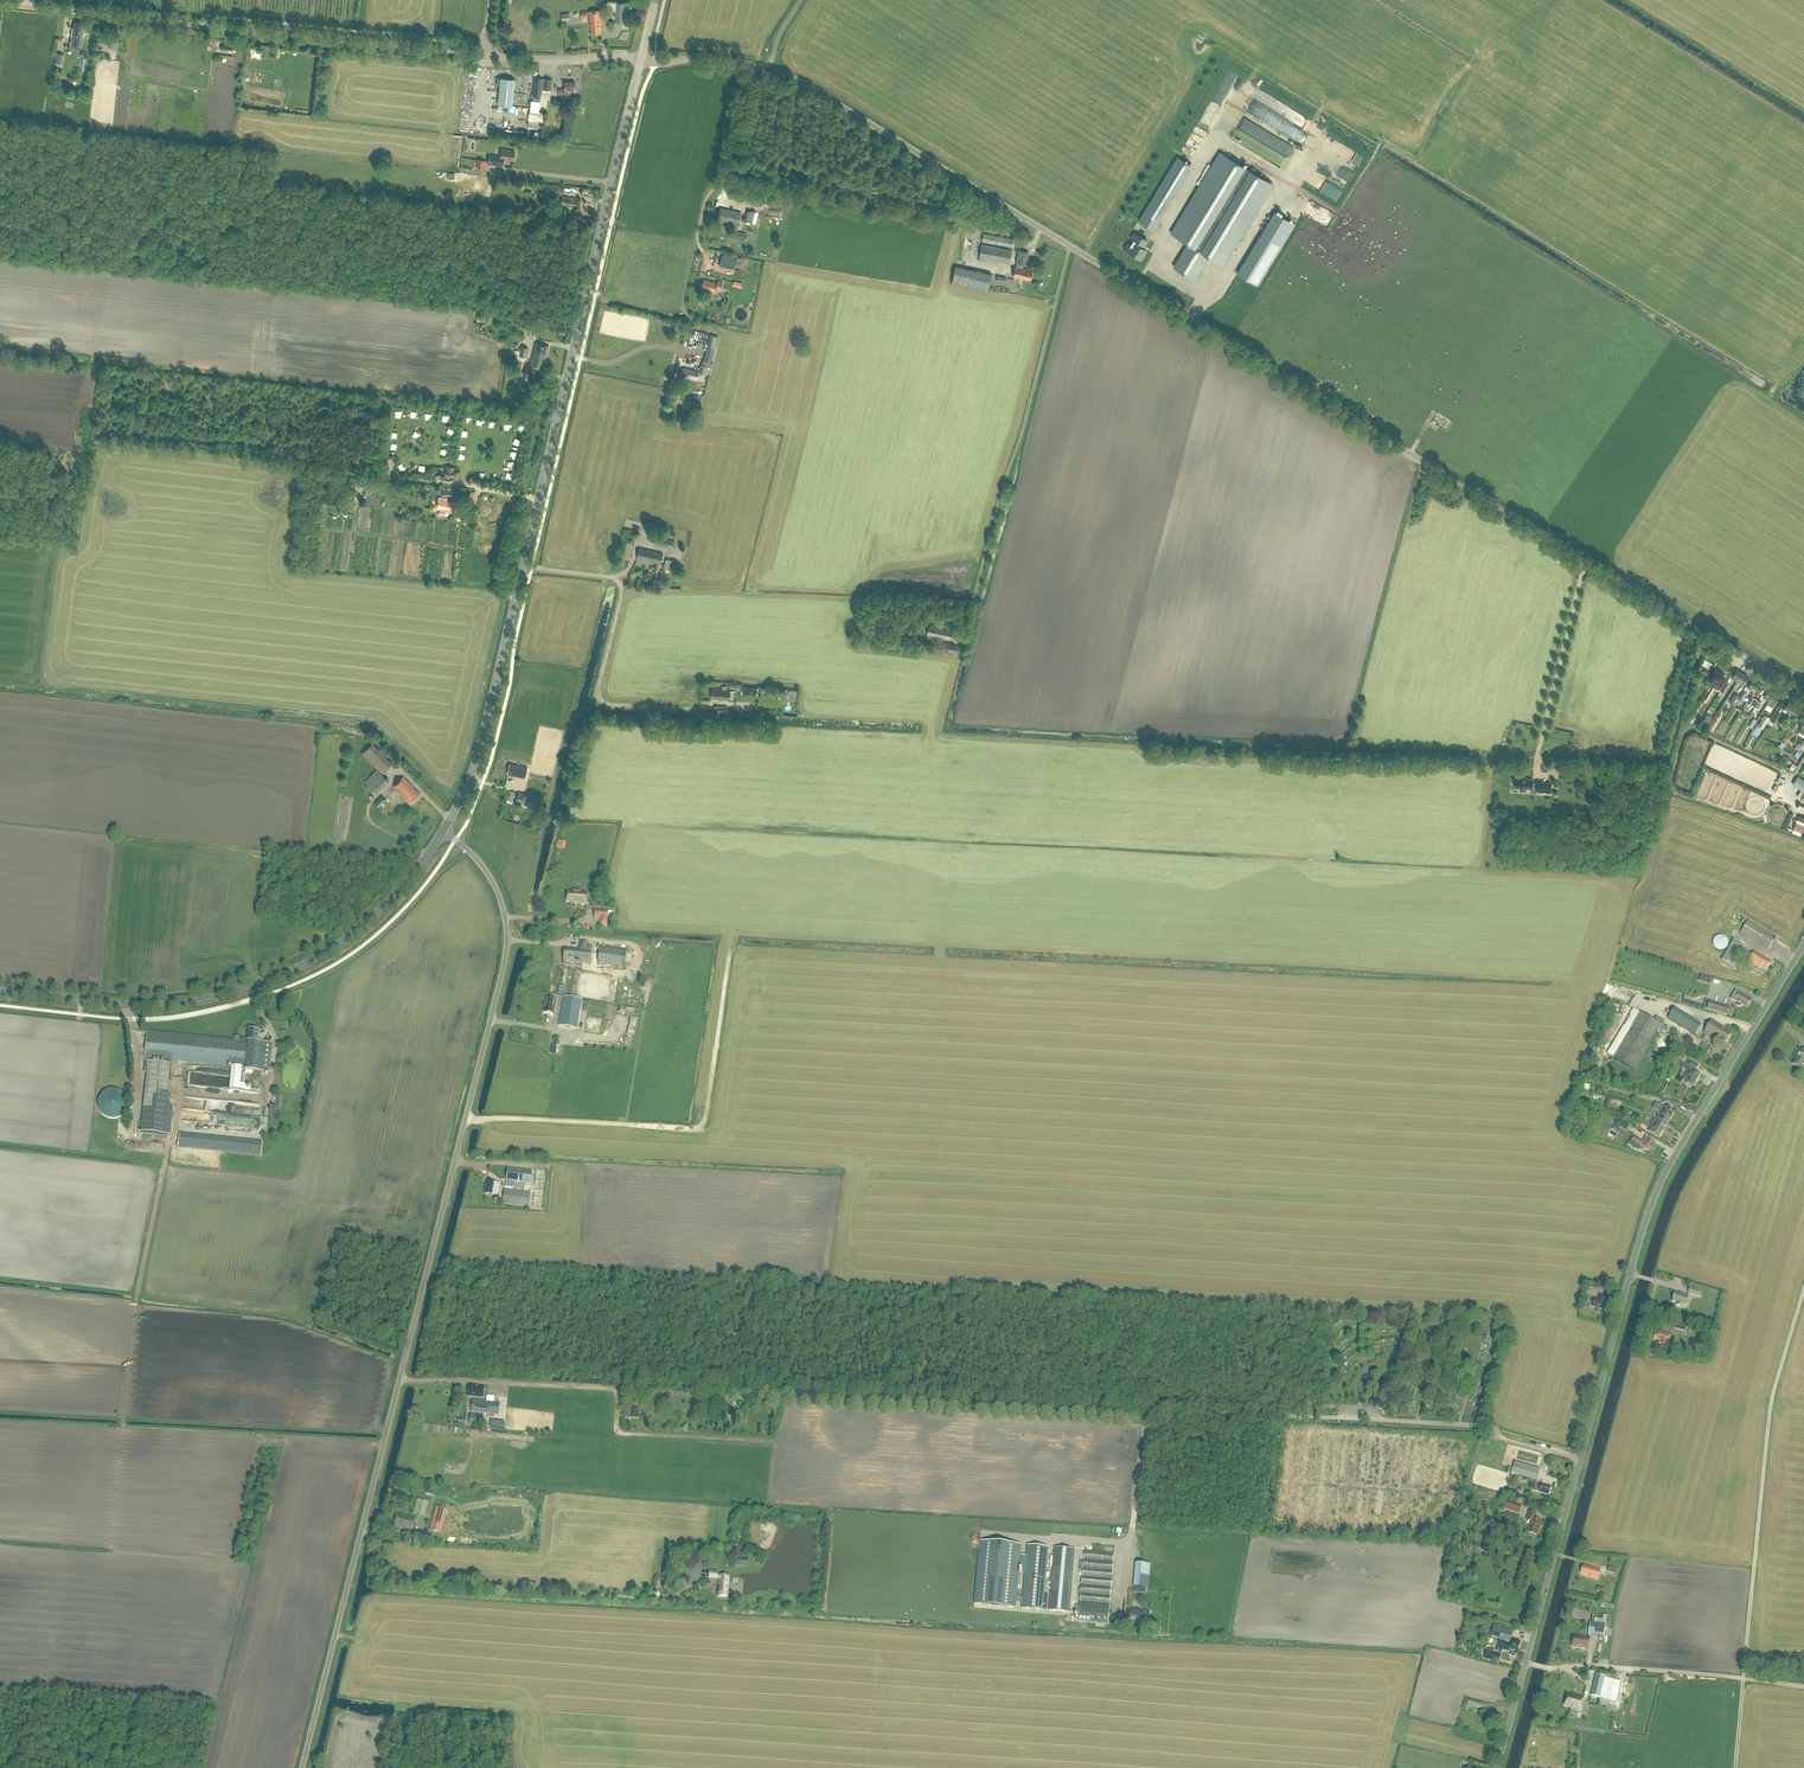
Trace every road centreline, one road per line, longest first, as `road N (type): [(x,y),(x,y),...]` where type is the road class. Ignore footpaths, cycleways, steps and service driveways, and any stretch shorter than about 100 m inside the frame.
road 1 (unclassified): [(1803,694),(799,81),(734,63),(641,59)]
road 2 (unclassified): [(302,1767),(506,965),(505,919),(492,882),(442,832)]
road 3 (primary): [(442,832),(484,737),(641,59)]
road 4 (track): [(400,1380),(1152,1421)]
road 5 (unclassified): [(641,59),(487,56),(0,4)]
road 6 (tertiary): [(1580,1460),(1661,1182),(1803,945)]
road 7 (primary): [(0,991),(135,1006),(242,990),(317,958),(355,931),(413,879),(442,832)]
road 8 (track): [(1734,1767),(1769,1404),(1803,1285)]
road 9 (track): [(467,1120),(700,1129),(730,942)]
road 10 (track): [(1071,247),(962,637)]
road 11 (track): [(362,1534),(380,1547),(393,1574),(422,1586),(652,1600),(695,1582)]
road 12 (tertiary): [(1497,1767),(1580,1460)]
road 13 (track): [(165,1161),(123,1427)]
road 14 (track): [(1803,1685),(1546,1668)]
road 15 (unclassified): [(1580,1460),(1477,1426),(1337,1417)]
road 16 (track): [(146,0),(360,26),(362,0)]
road 17 (track): [(1337,1417),(1171,1407),(1152,1421)]
road 18 (track): [(752,66),(719,200),(741,208)]
road 19 (track): [(360,490),(370,478),(479,488)]

